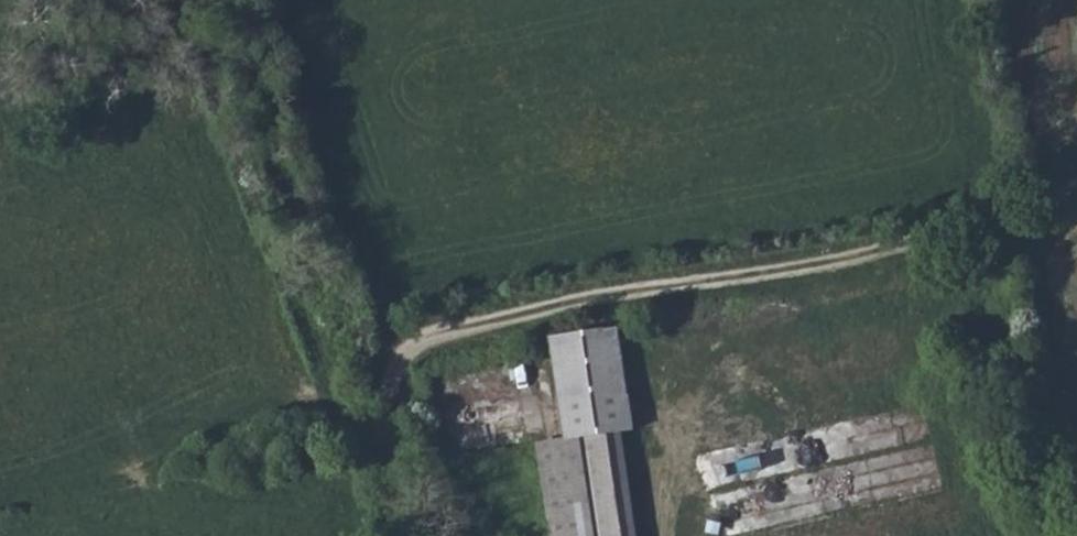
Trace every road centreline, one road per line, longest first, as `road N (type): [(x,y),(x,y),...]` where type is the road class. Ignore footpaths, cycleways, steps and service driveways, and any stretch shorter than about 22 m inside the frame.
road 1 (track): [(363,356),(594,292),(917,247),(1076,189)]
road 2 (track): [(401,535),(371,379),(254,79),(238,0)]

